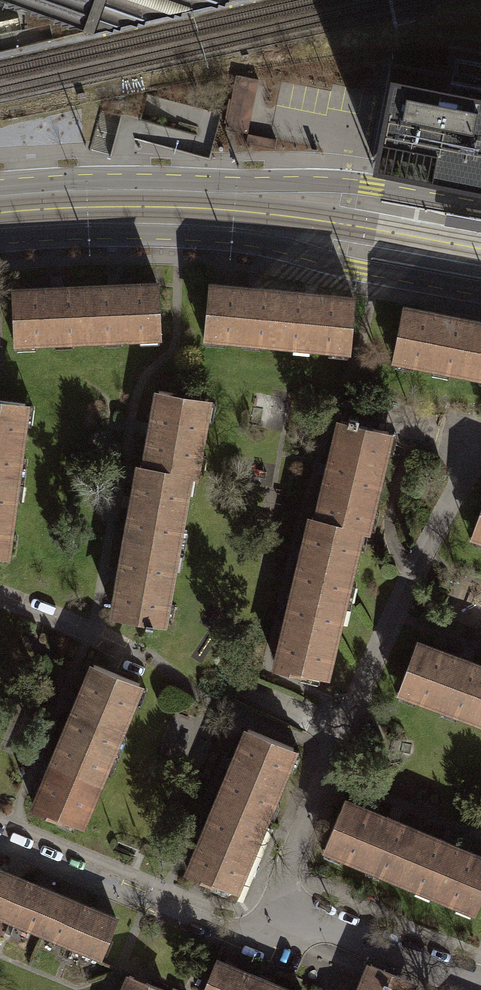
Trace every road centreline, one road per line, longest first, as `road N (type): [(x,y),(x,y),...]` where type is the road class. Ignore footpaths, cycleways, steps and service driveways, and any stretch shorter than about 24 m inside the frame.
road 1 (residential): [(280,903),(331,756),(478,445)]
road 2 (tertiary): [(0,239),(225,237),(480,292)]
road 3 (tertiary): [(480,208),(334,183),(0,185)]
road 4 (residential): [(0,841),(228,934),(259,926),(280,903)]
road 5 (residential): [(280,903),(480,989)]
road 6 (residential): [(0,600),(136,655)]

